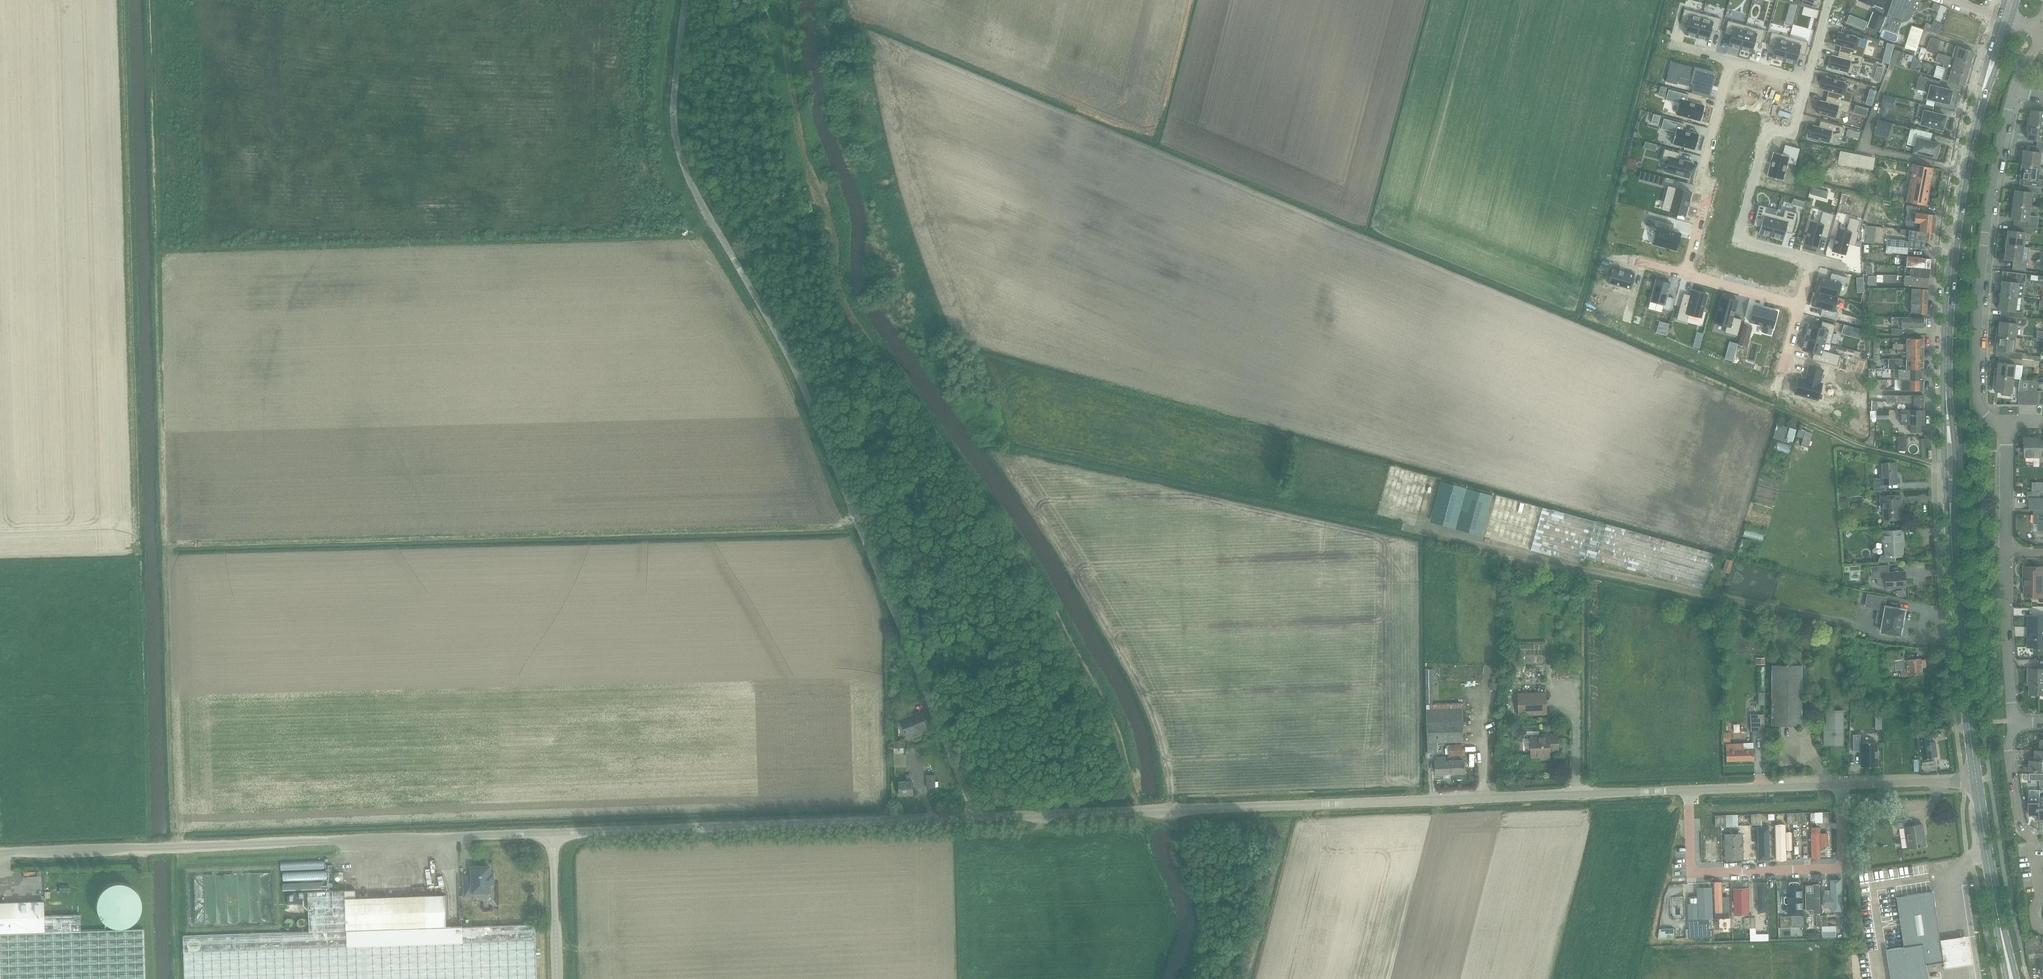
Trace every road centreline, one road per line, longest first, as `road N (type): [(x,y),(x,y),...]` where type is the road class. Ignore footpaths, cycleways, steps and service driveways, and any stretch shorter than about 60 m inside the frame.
road 1 (unclassified): [(976,816),(797,374),(685,168),(674,103),(685,0)]
road 2 (unclassified): [(976,816),(1662,791)]
road 3 (unclassified): [(0,854),(552,834)]
road 4 (unclassified): [(552,834),(976,816)]
road 5 (residential): [(2015,89),(1984,239),(1976,383),(1986,414),(2008,424)]
road 6 (secondary): [(1949,424),(1958,210),(1986,79)]
road 7 (residential): [(1731,61),(1687,273),(1796,304)]
road 8 (residential): [(1689,790),(1692,873),(1842,869),(1840,785)]
road 9 (secondary): [(1977,780),(1950,495)]
road 10 (residential): [(1807,257),(1738,239),(1765,136),(1792,125),(1806,80)]
road 11 (residential): [(2042,932),(2034,909),(2041,892),(2032,834),(2019,826),(2009,764),(2014,720)]
road 12 (secondary): [(2008,962),(1977,780)]
road 13 (residential): [(2006,552),(2014,720)]
road 14 (residential): [(1689,790),(1840,785)]
road 15 (unclassified): [(556,978),(552,834)]
road 16 (residential): [(1840,785),(1977,780)]
road 17 (residential): [(2008,424),(2006,552)]

